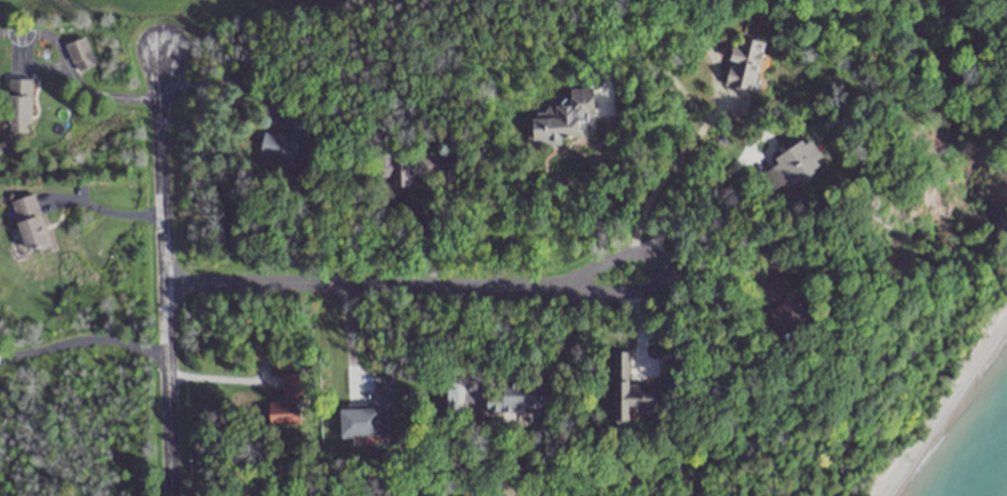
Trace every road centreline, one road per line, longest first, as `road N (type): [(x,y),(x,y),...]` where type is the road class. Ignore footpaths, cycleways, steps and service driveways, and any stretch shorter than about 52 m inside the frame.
road 1 (residential): [(171,495),(163,44)]
road 2 (residential): [(165,284),(562,291)]
road 3 (residential): [(562,291),(640,290),(652,285),(657,268),(643,253),(629,254),(562,291)]

